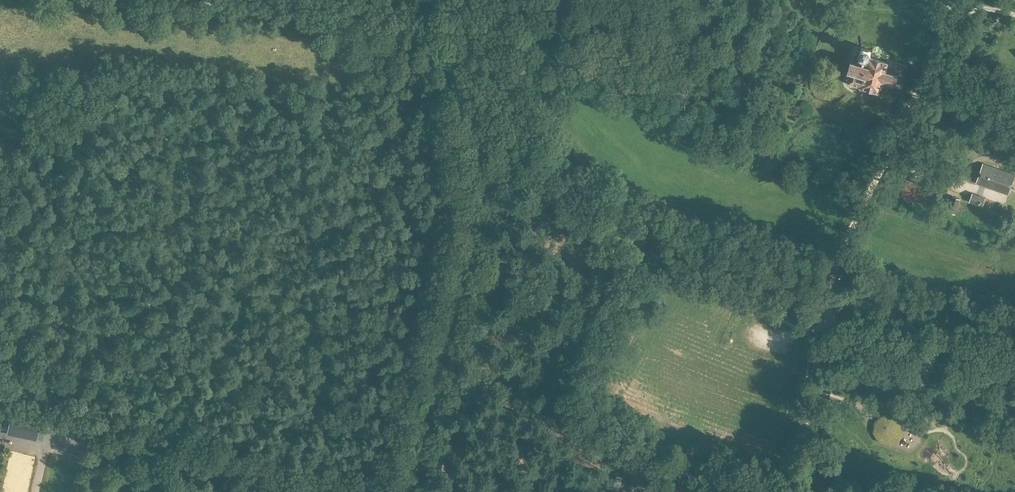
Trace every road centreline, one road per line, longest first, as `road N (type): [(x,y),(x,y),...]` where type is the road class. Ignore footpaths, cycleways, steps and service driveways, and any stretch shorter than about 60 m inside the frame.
road 1 (track): [(524,56),(507,117),(522,173),(536,328),(509,397),(546,488),(559,491)]
road 2 (track): [(125,0),(340,10),(418,23),(524,56)]
road 3 (track): [(803,491),(823,328)]

